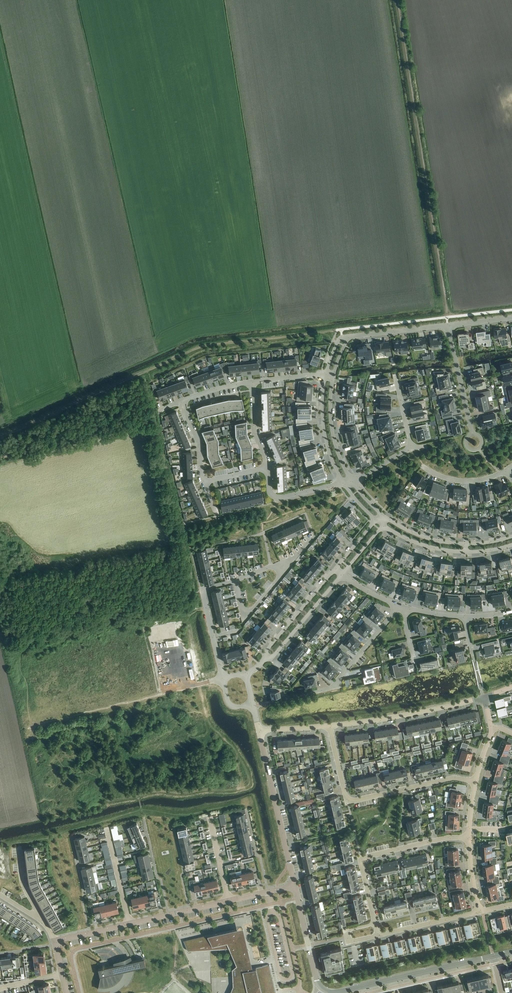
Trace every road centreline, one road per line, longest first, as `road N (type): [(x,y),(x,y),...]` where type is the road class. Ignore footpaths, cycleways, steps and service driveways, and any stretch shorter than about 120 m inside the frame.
road 1 (track): [(0,436),(203,346),(341,329)]
road 2 (track): [(448,317),(398,0)]
road 3 (residential): [(476,782),(452,778),(351,800),(330,726)]
road 4 (track): [(210,681),(36,726)]
road 5 (residential): [(375,924),(362,859),(469,838)]
road 6 (unclassified): [(333,992),(493,957)]
road 7 (unclassified): [(295,886),(259,731)]
road 8 (unclassified): [(330,726),(484,698)]
road 9 (residential): [(222,679),(202,589),(235,581)]
road 10 (residential): [(400,606),(331,688),(315,692)]

